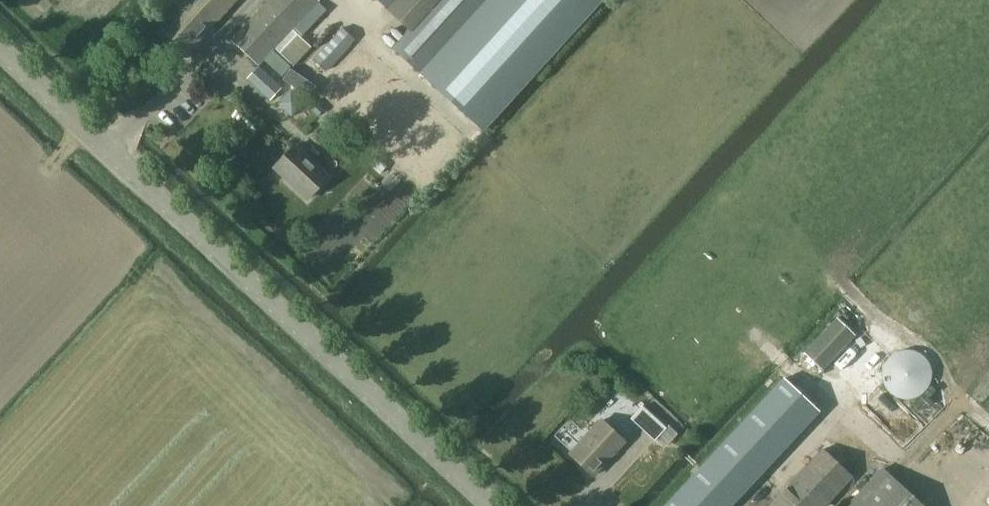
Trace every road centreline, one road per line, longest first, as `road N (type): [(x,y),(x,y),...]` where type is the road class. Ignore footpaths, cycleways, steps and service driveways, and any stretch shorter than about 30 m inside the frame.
road 1 (unclassified): [(491,505),(0,54)]
road 2 (track): [(108,154),(252,0)]

